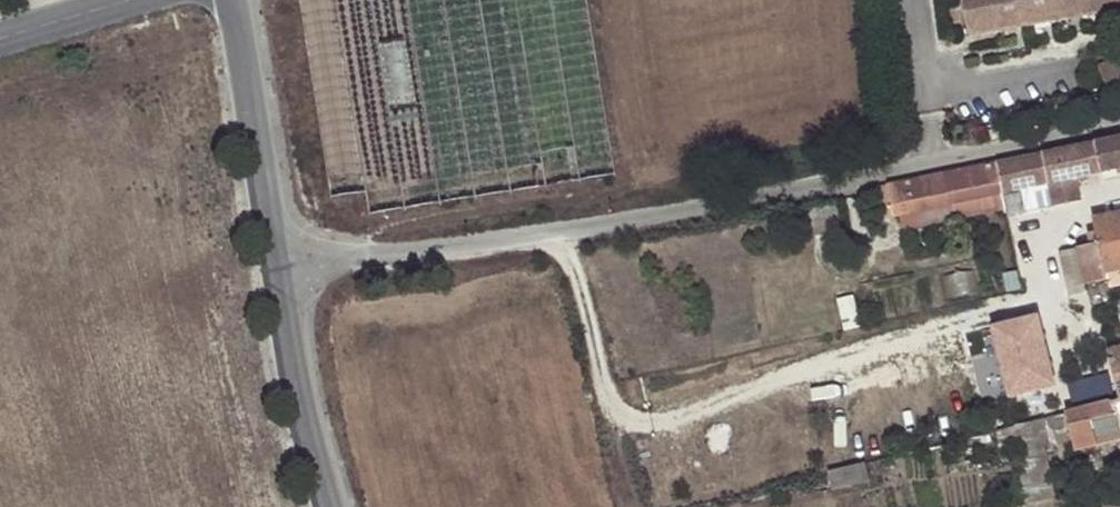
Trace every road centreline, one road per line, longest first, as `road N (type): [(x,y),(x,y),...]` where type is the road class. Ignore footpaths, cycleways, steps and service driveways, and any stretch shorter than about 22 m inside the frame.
road 1 (residential): [(1119,122),(643,218),(276,267)]
road 2 (residential): [(233,0),(276,267)]
road 3 (residential): [(276,267),(297,396),(328,506)]
road 4 (residential): [(130,0),(0,39)]

